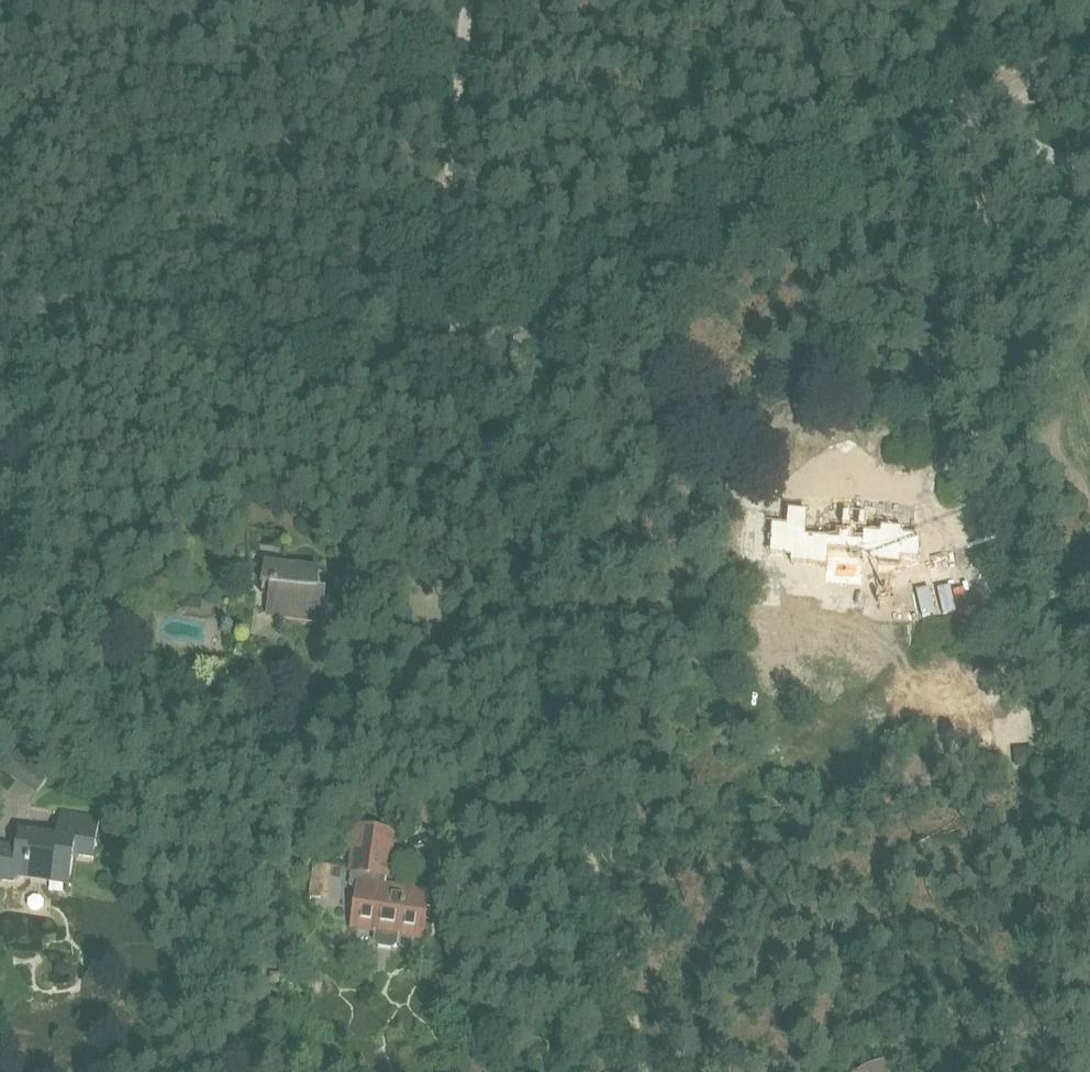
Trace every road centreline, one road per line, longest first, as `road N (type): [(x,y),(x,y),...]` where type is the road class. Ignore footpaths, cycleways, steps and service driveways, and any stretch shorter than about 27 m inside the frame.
road 1 (unclassified): [(0,302),(364,350),(470,347),(1089,51)]
road 2 (track): [(646,1071),(456,350)]
road 3 (track): [(456,350),(442,309),(461,0)]

